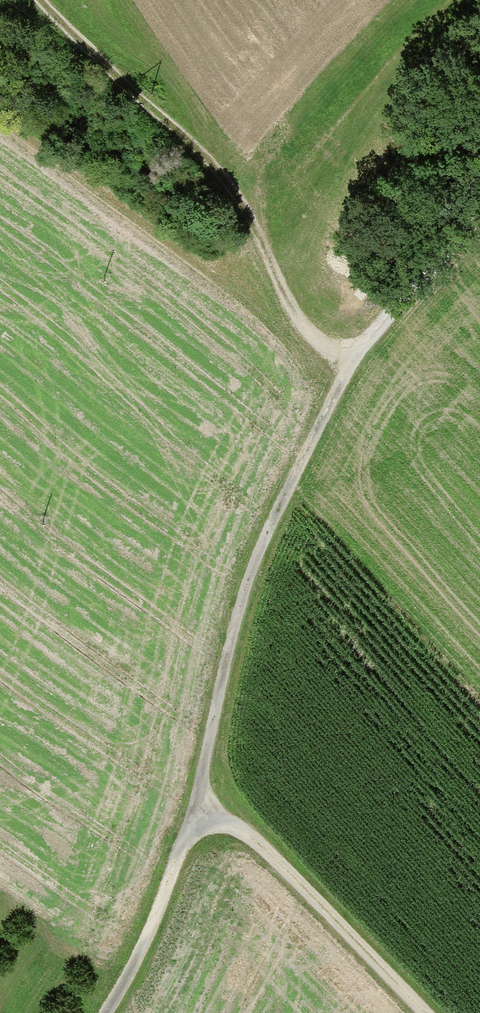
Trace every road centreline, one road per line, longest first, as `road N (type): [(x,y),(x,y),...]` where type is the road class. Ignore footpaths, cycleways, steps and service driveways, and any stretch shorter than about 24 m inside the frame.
road 1 (track): [(102,1012),(132,965),(195,815),(201,746),(234,626),(256,558),(338,379),(342,351)]
road 2 (track): [(479,219),(387,323),(342,351),(303,328),(224,190),(28,0)]
road 3 (track): [(195,815),(230,826),(286,874),(411,1012)]

